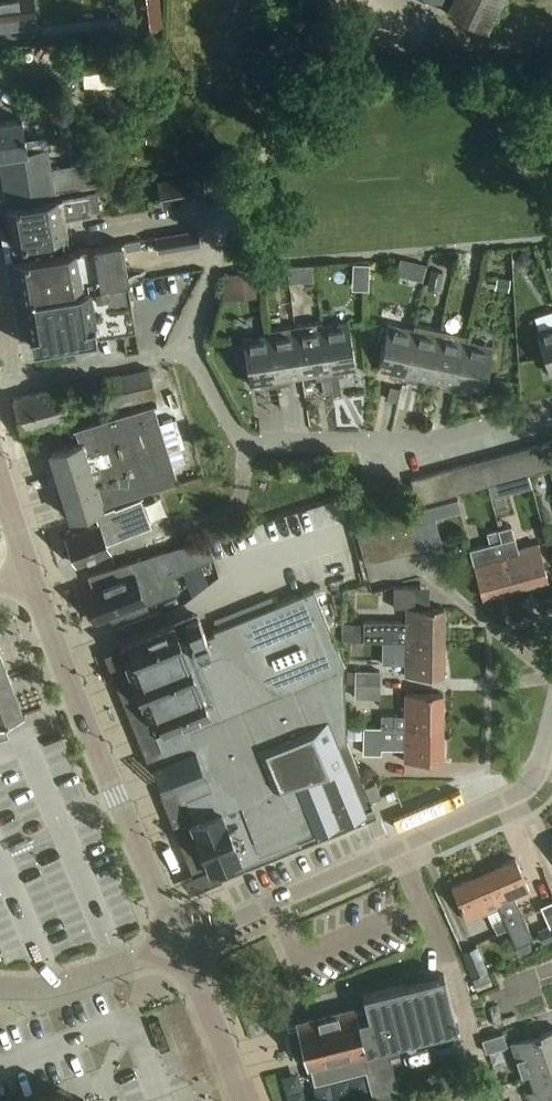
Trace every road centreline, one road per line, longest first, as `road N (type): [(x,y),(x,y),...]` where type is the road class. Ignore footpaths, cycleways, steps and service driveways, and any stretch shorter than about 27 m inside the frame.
road 1 (residential): [(180,944),(523,788),(535,777),(551,726)]
road 2 (residential): [(551,411),(429,442),(262,445),(243,440),(198,366),(183,356)]
road 3 (tertiary): [(180,944),(28,578)]
road 4 (track): [(234,217),(344,0)]
road 5 (residential): [(0,988),(49,988),(180,944)]
road 6 (residential): [(0,392),(183,356)]
road 7 (tertiary): [(245,1100),(180,944)]
road 8 (unclassified): [(183,356),(188,318),(234,217)]

